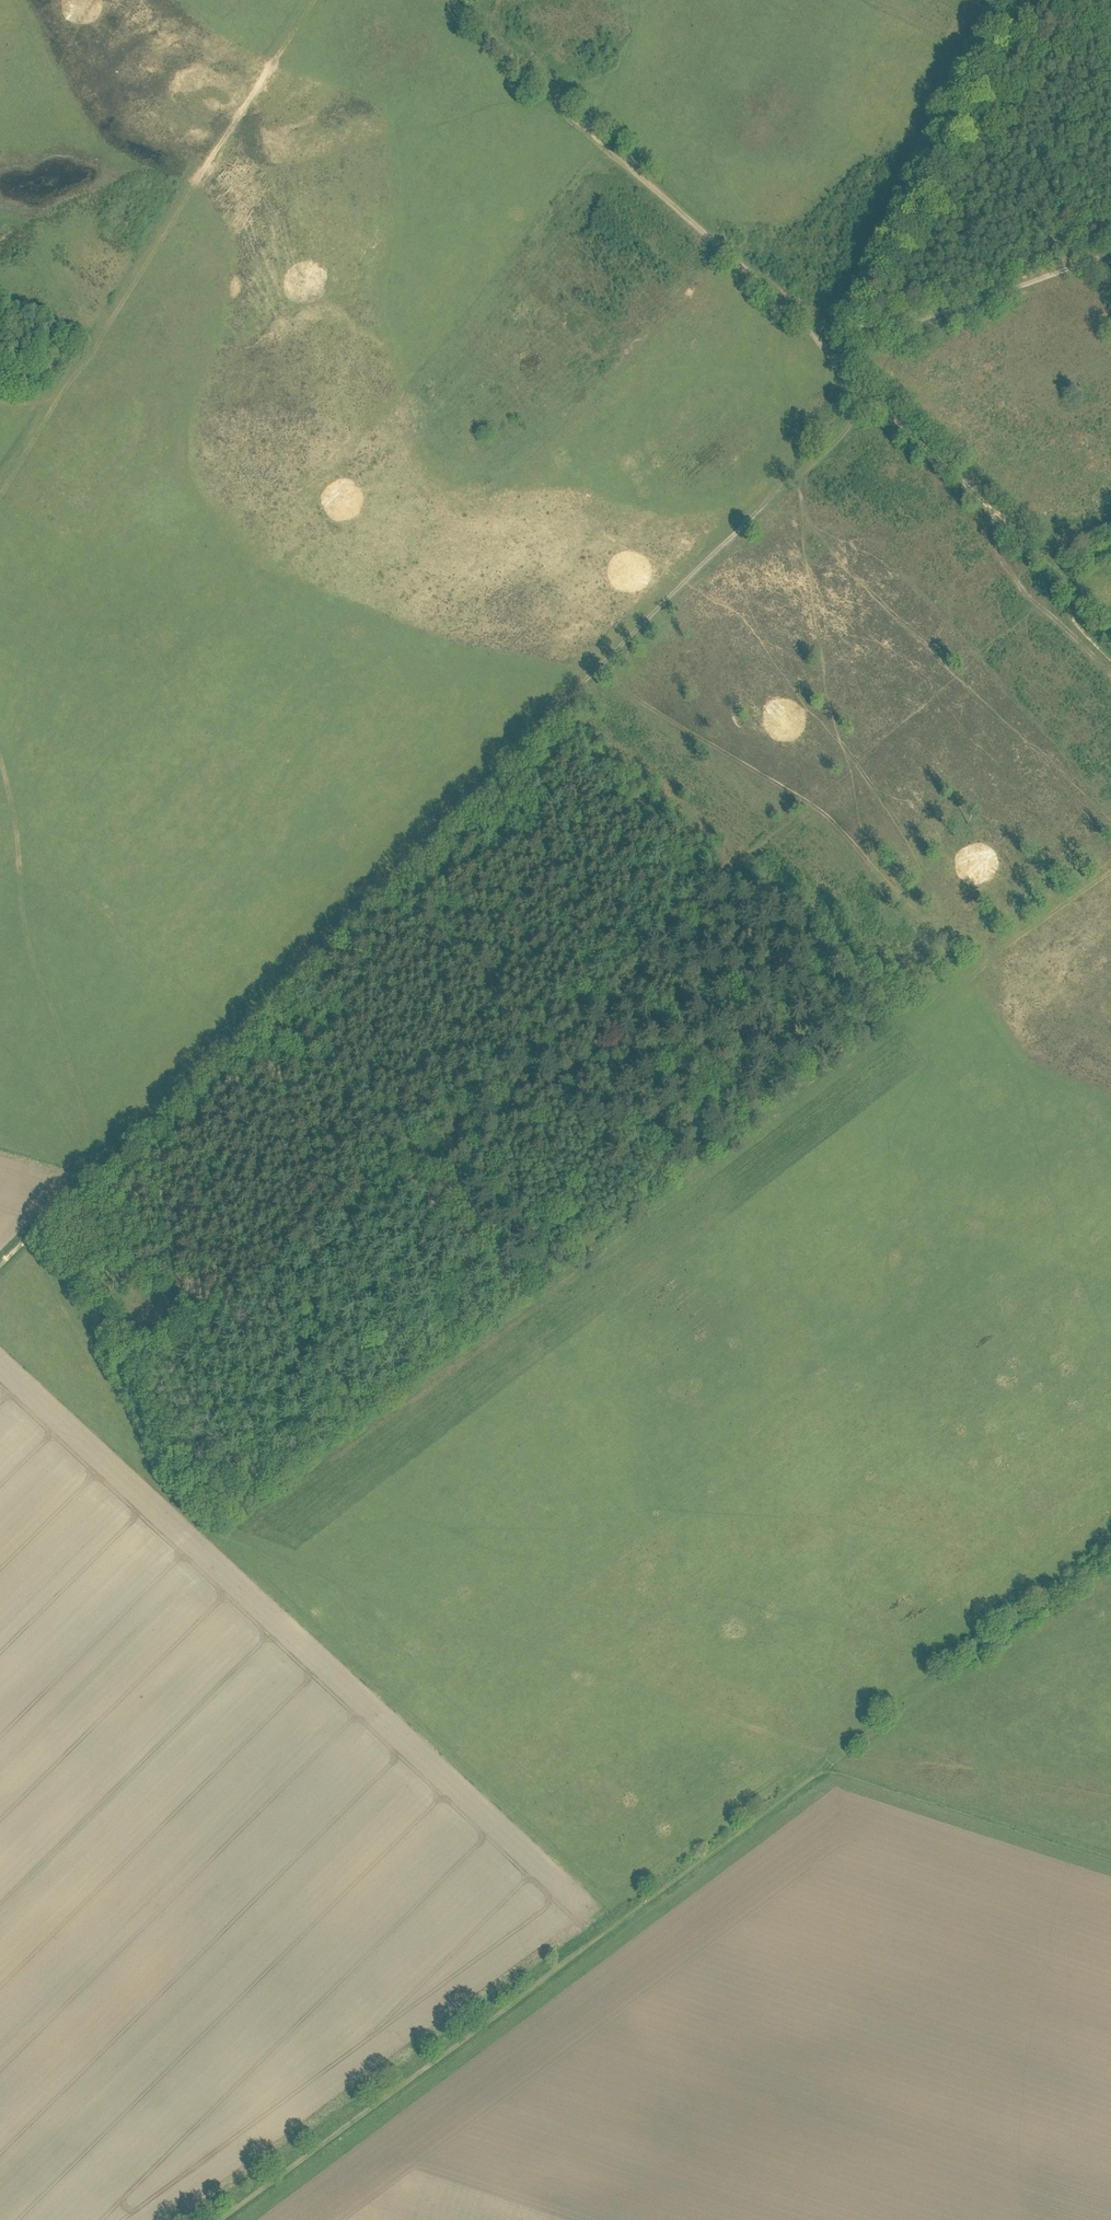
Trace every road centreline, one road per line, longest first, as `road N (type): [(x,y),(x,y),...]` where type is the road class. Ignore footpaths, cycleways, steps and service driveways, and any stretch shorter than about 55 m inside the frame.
road 1 (track): [(876,396),(237,1027)]
road 2 (track): [(217,2219),(832,1761)]
road 3 (track): [(449,0),(831,354)]
road 4 (track): [(0,761),(15,821),(28,955),(51,1002),(97,1165),(35,1230)]
road 5 (track): [(990,0),(823,346)]
road 6 (track): [(832,1761),(1110,1548)]
road 7 (track): [(831,354),(1110,254)]
road 8 (track): [(992,510),(996,551),(1009,572),(1110,674)]
road 9 (track): [(97,1165),(237,1027)]
road 10 (track): [(876,396),(992,510)]

